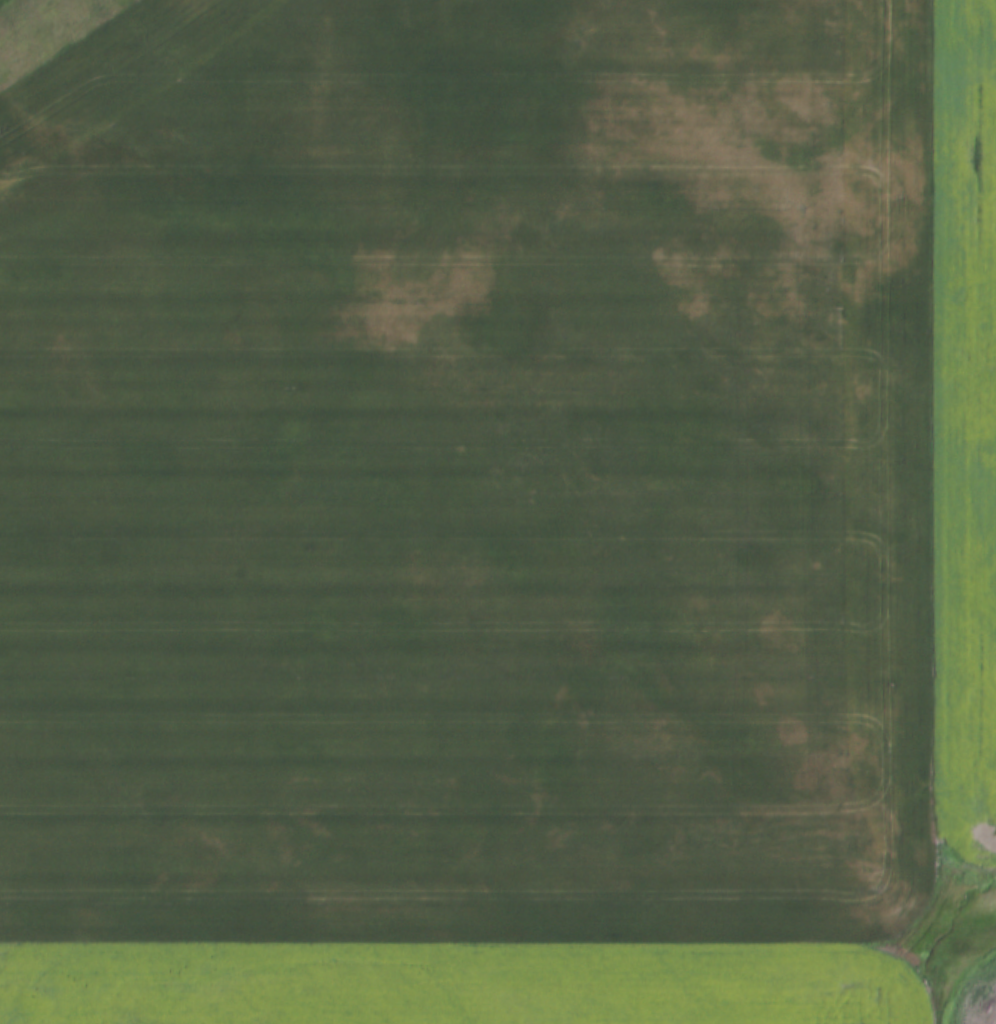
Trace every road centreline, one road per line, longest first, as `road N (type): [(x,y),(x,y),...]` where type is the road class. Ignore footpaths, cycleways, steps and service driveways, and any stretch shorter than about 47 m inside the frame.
road 1 (track): [(880,938),(761,945),(0,937)]

